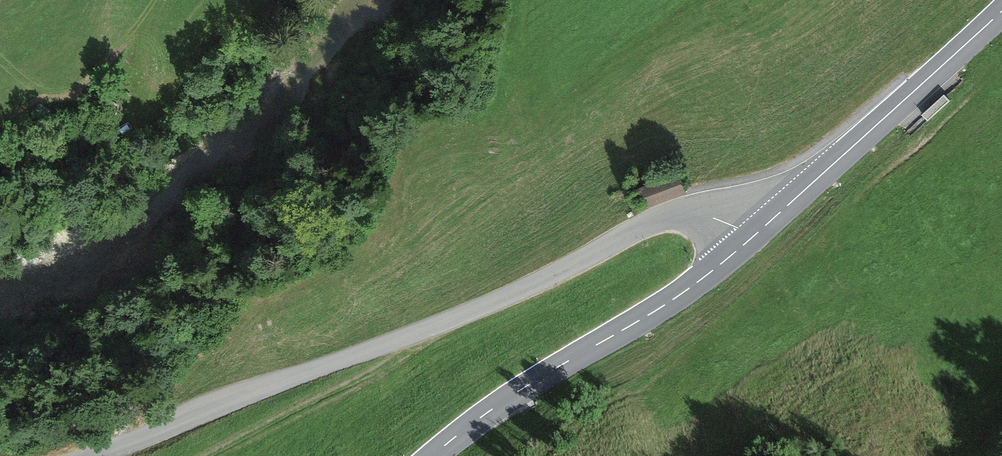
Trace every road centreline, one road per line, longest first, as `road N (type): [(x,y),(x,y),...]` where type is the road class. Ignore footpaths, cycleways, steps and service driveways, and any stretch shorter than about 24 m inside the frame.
road 1 (tertiary): [(756,234),(719,218),(660,221),(426,329),(72,455)]
road 2 (tertiary): [(431,455),(523,388),(680,294),(756,234)]
road 3 (tertiary): [(756,234),(1001,11)]

